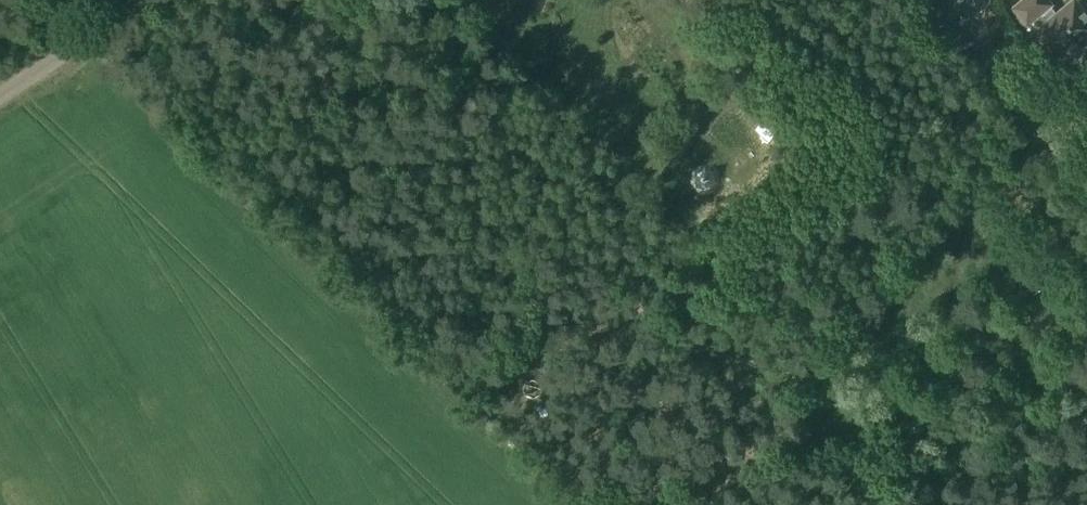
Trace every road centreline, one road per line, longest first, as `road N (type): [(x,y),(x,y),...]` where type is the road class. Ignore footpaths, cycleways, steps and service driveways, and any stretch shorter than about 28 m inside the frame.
road 1 (unclassified): [(1086,183),(936,0)]
road 2 (unclassified): [(0,90),(137,0)]

